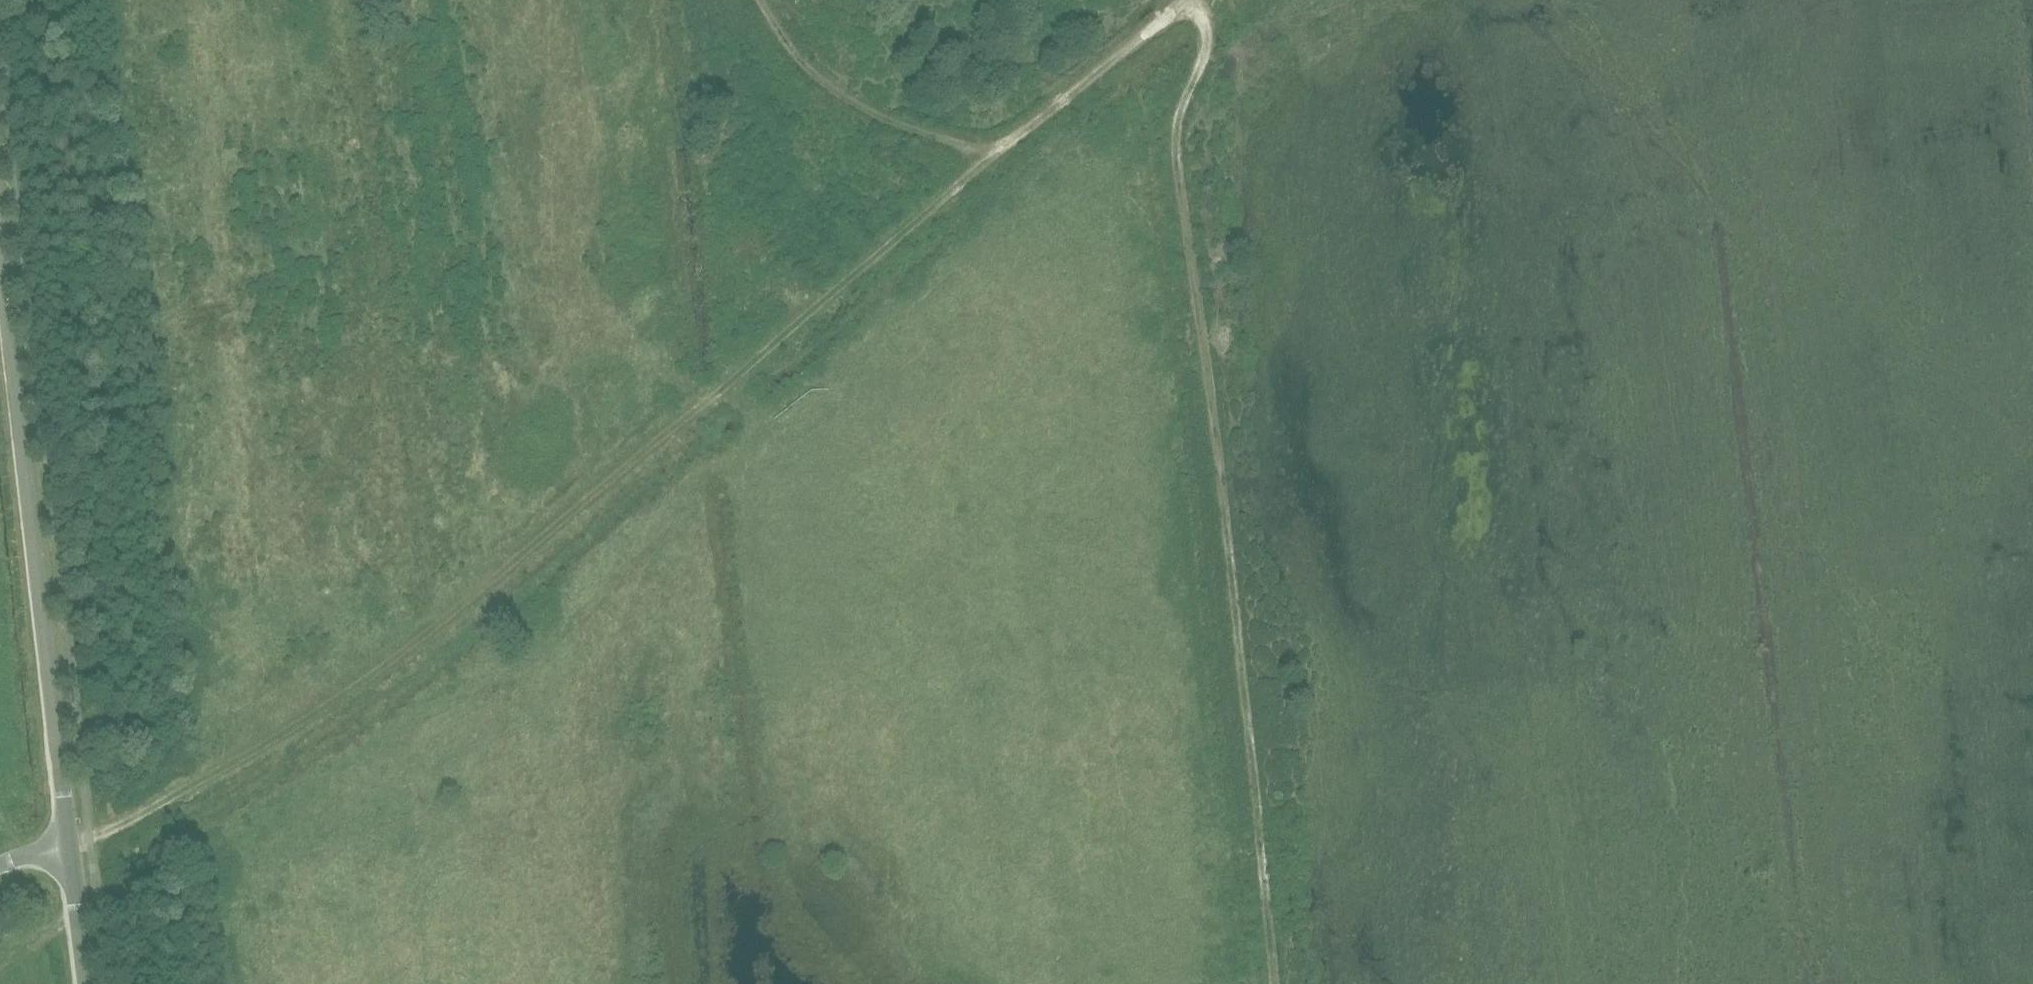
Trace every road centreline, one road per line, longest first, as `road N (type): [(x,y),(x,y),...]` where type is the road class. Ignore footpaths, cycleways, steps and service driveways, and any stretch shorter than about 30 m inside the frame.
road 1 (track): [(1017,142),(775,360),(347,714),(91,844)]
road 2 (track): [(1280,983),(1191,221),(1172,119),(1200,80),(1208,46),(1205,25),(1182,0)]
road 3 (tertiary): [(68,846),(0,246)]
road 4 (track): [(1177,0),(1160,24),(1017,142),(979,146),(896,122),(830,87),(785,45),(760,0)]
road 5 (tertiary): [(83,983),(68,846)]

